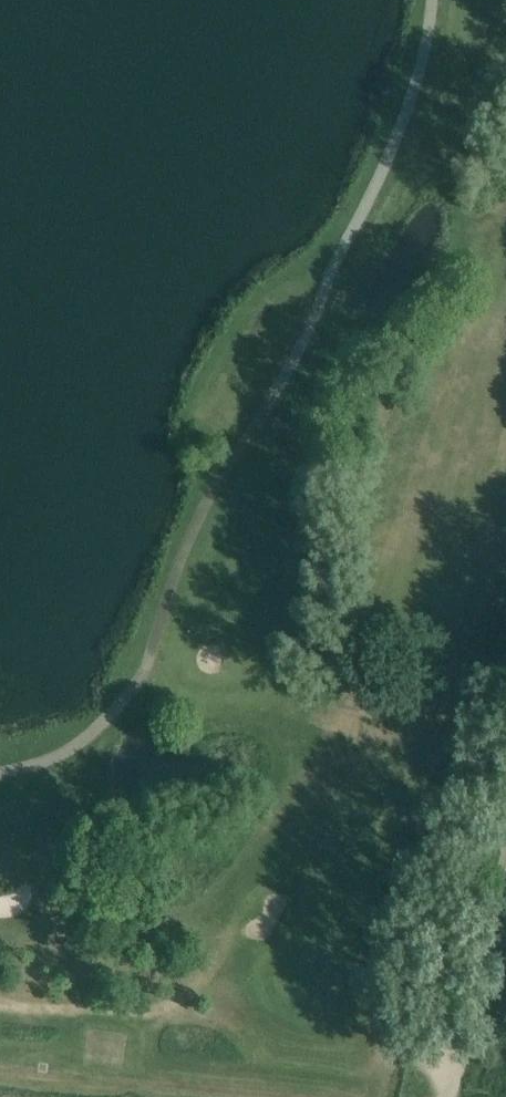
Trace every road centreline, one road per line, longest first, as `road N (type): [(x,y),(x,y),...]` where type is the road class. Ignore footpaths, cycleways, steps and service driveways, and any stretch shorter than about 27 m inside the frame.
road 1 (unclassified): [(455,1078),(505,864)]

